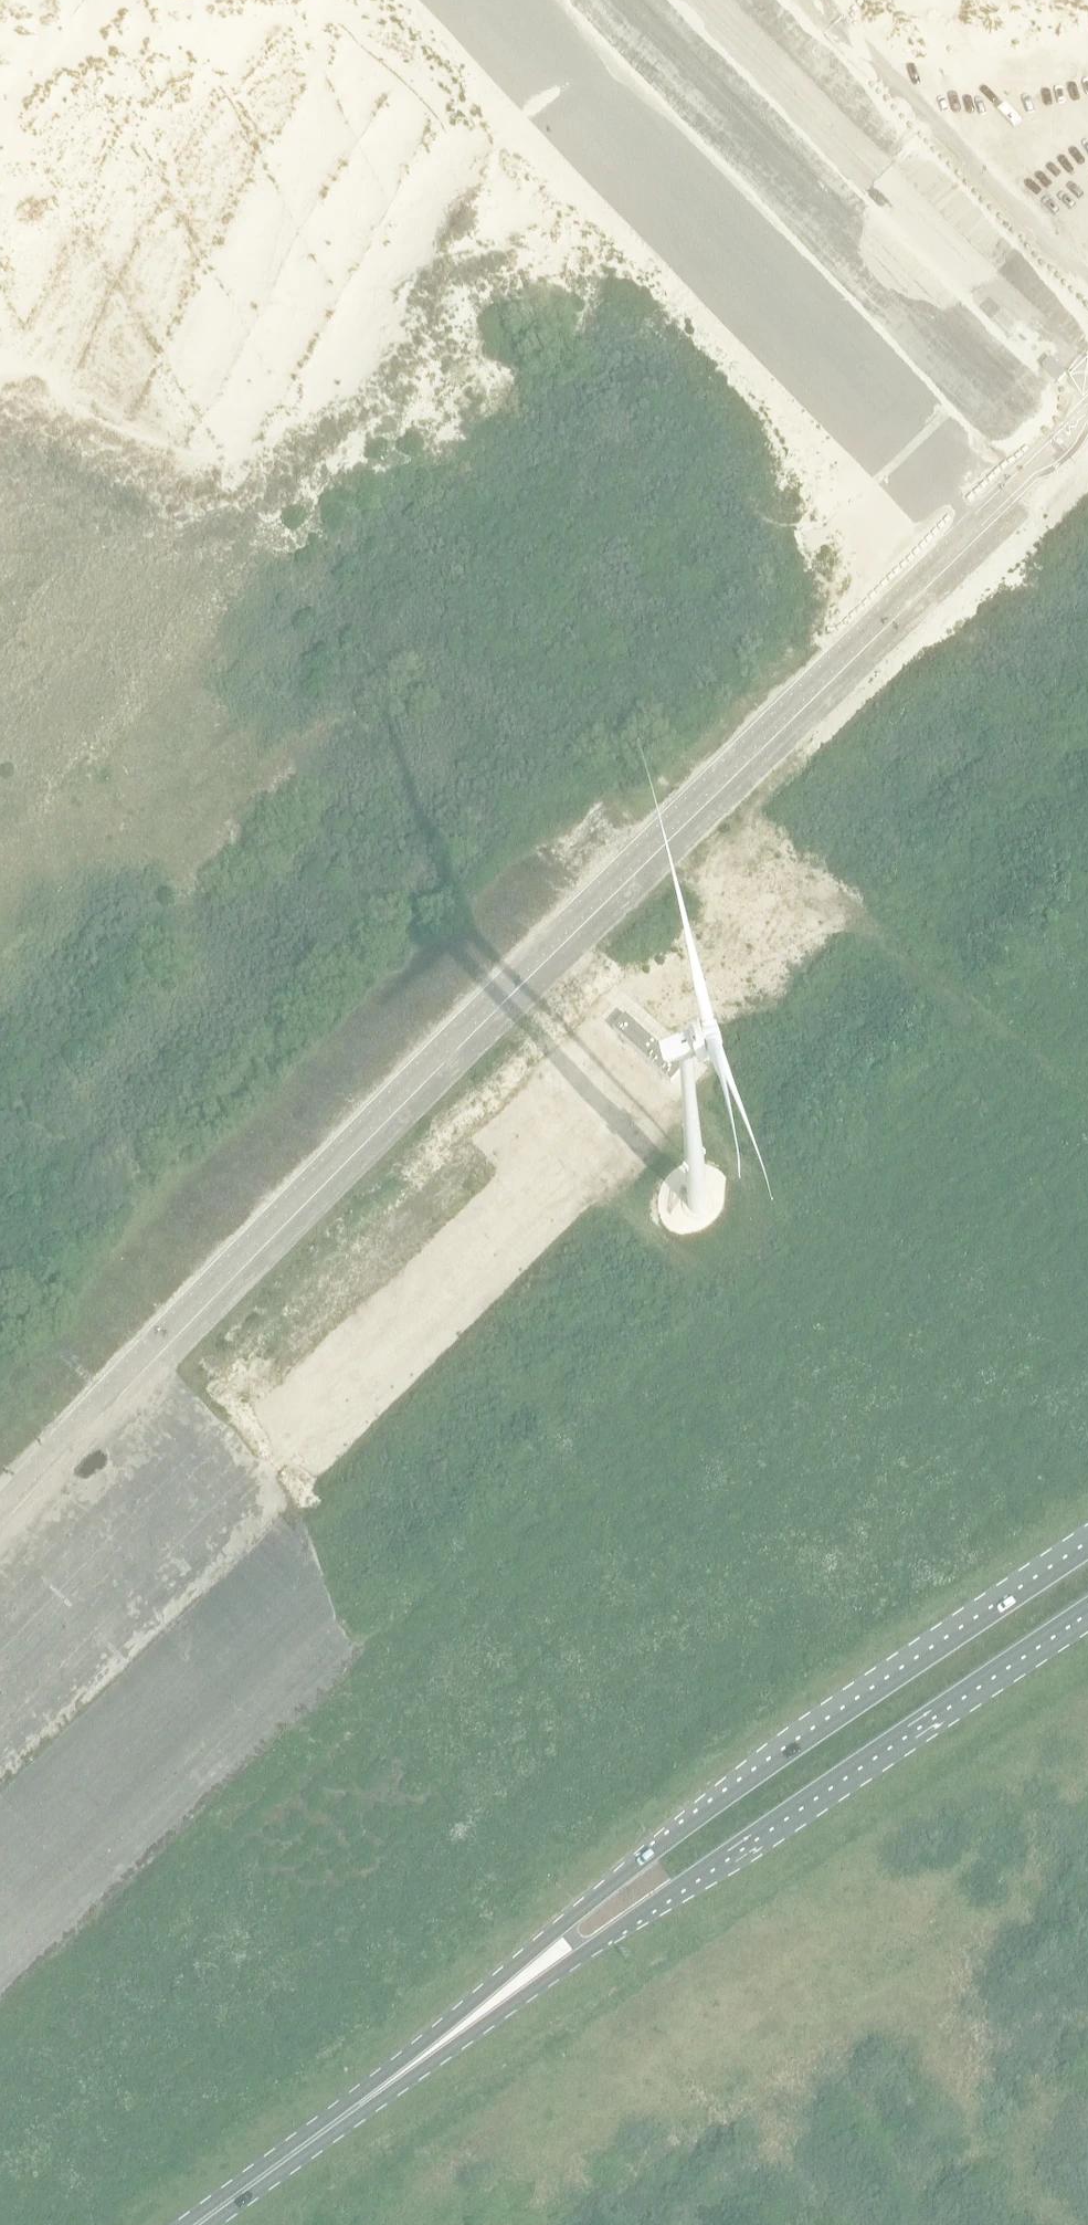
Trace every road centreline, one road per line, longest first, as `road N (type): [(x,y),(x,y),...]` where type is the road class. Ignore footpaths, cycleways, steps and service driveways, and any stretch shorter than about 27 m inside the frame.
road 1 (unclassified): [(0,1501),(1087,405)]
road 2 (primary): [(1087,1544),(743,1785),(455,2019)]
road 3 (primary): [(455,2019),(610,1933),(1085,1607)]
road 4 (primary): [(186,2224),(455,2019)]

